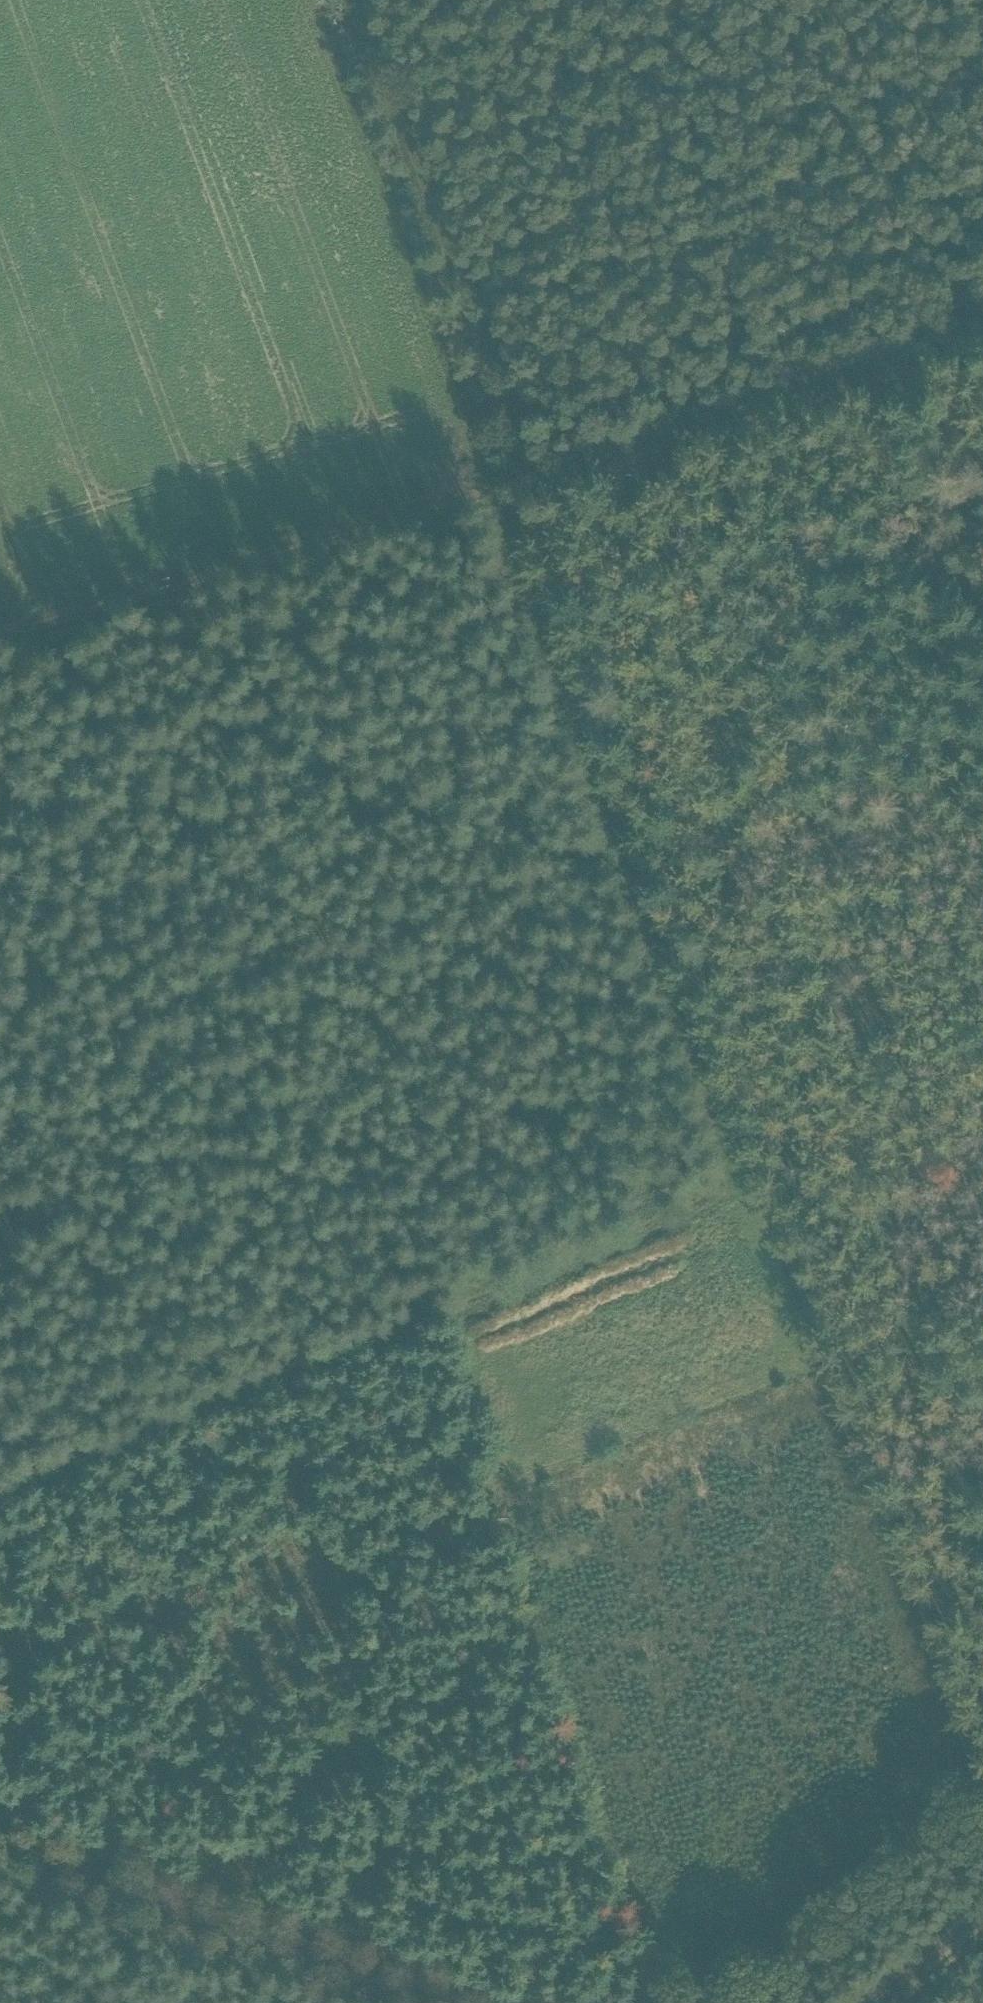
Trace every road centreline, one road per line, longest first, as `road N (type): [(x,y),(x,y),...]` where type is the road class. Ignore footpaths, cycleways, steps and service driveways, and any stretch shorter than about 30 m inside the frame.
road 1 (track): [(0,622),(518,474),(343,0)]
road 2 (track): [(518,474),(982,302)]
road 3 (track): [(0,1841),(49,1874),(437,2002)]
road 4 (track): [(860,348),(982,685)]
road 5 (track): [(868,2002),(982,1907)]

